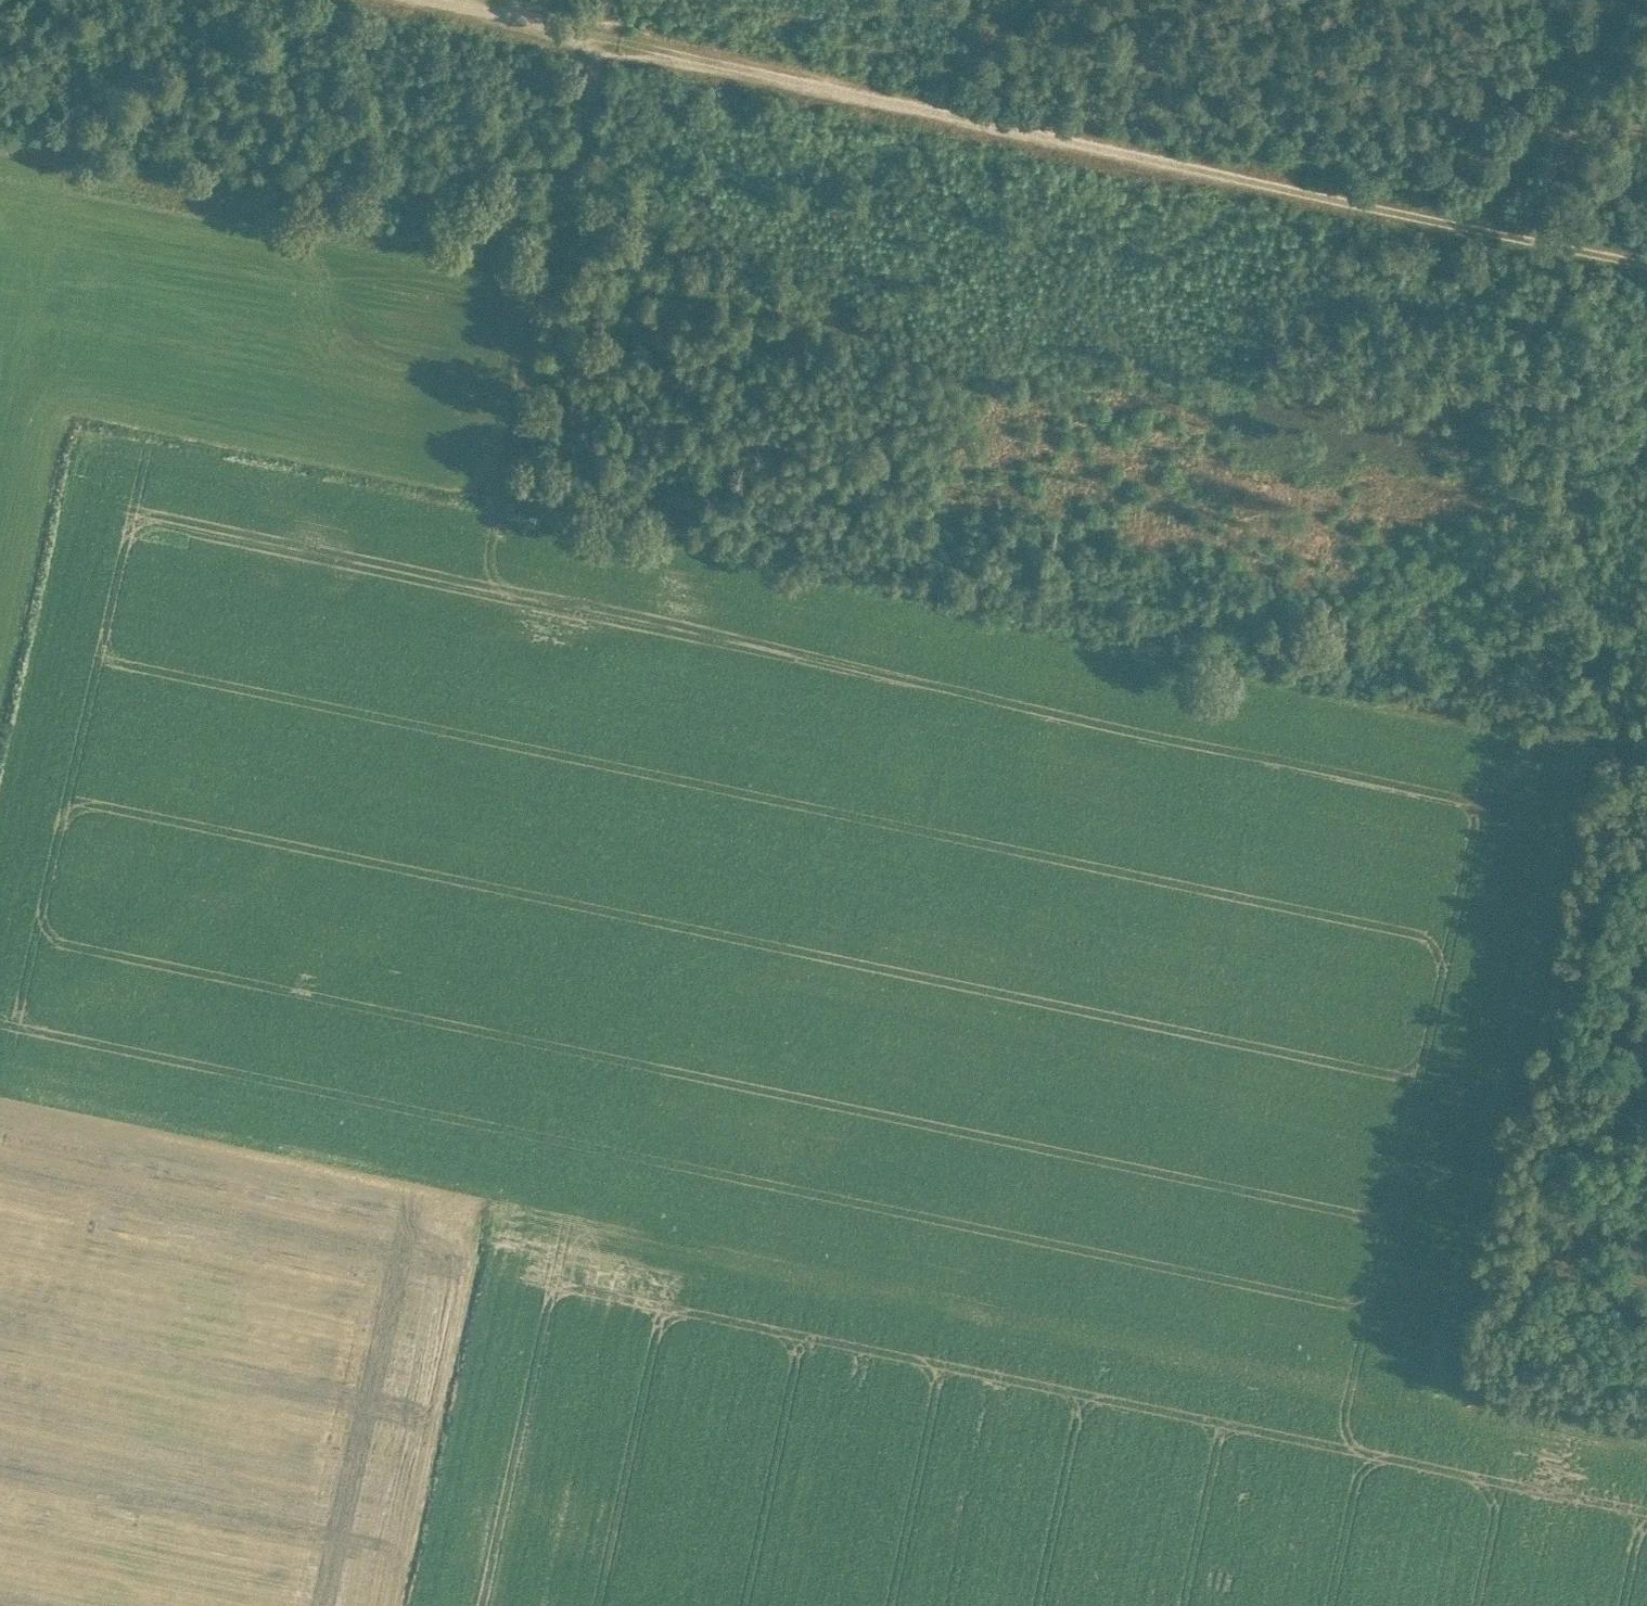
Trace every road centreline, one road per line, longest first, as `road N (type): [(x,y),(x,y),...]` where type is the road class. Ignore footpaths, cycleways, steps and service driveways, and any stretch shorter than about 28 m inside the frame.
road 1 (track): [(1646,264),(923,109)]
road 2 (track): [(923,109),(625,37),(413,0)]
road 3 (track): [(592,33),(499,499)]

